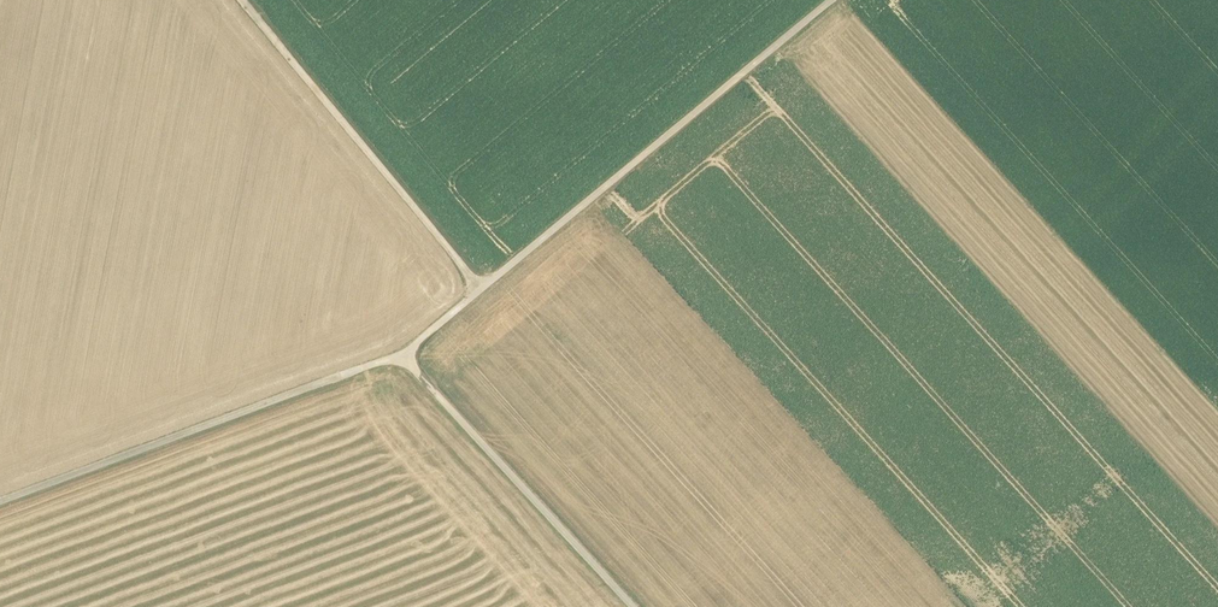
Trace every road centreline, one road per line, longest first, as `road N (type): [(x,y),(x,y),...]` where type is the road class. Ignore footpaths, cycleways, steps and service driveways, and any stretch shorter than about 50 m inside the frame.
road 1 (track): [(832,0),(404,356)]
road 2 (track): [(404,356),(0,503)]
road 3 (track): [(482,291),(252,0)]
road 4 (track): [(404,356),(635,606)]

